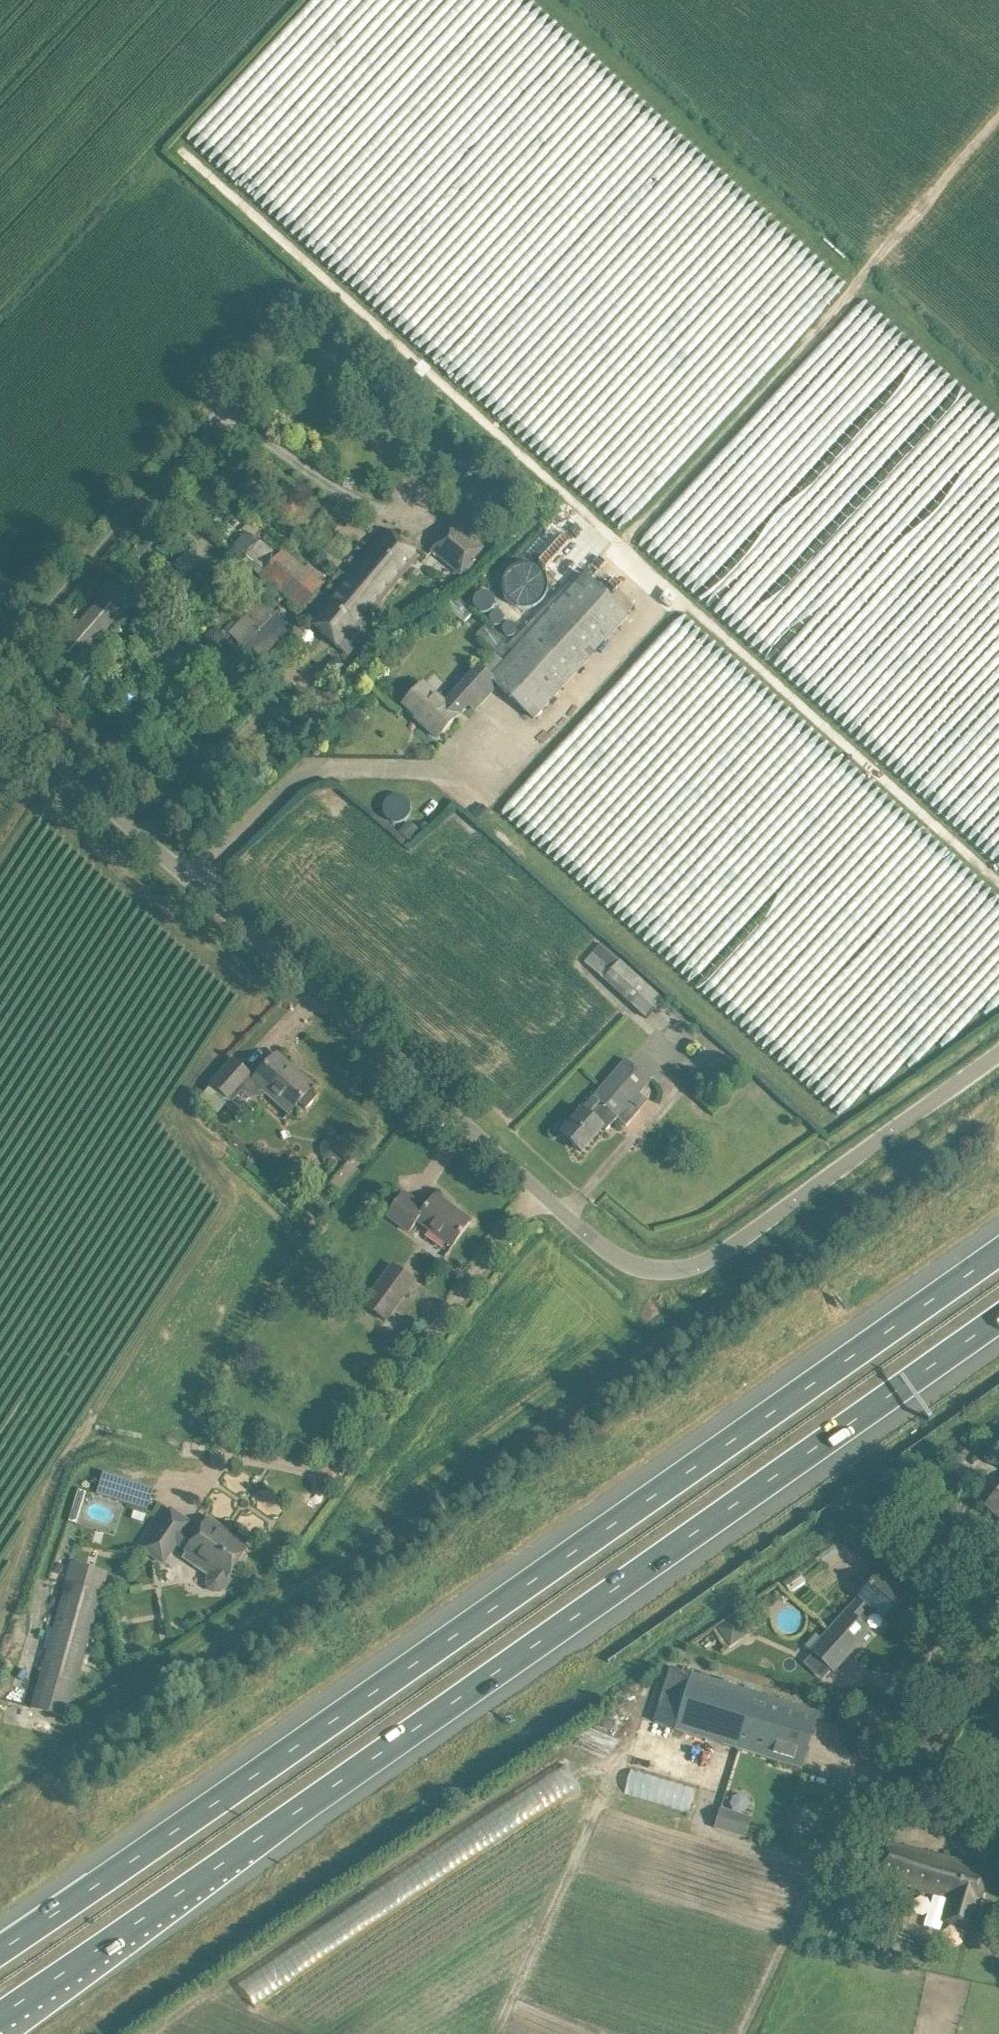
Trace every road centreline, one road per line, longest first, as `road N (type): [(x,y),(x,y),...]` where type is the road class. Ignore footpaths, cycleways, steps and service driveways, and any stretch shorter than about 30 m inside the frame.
road 1 (motorway): [(0,2015),(998,1317)]
road 2 (motorway): [(998,1252),(0,1950)]
road 3 (unclassified): [(642,1269),(596,1242),(0,709)]
road 4 (unclassified): [(642,1269),(715,1257),(998,1053)]
road 5 (unclassified): [(998,1585),(907,1502)]

